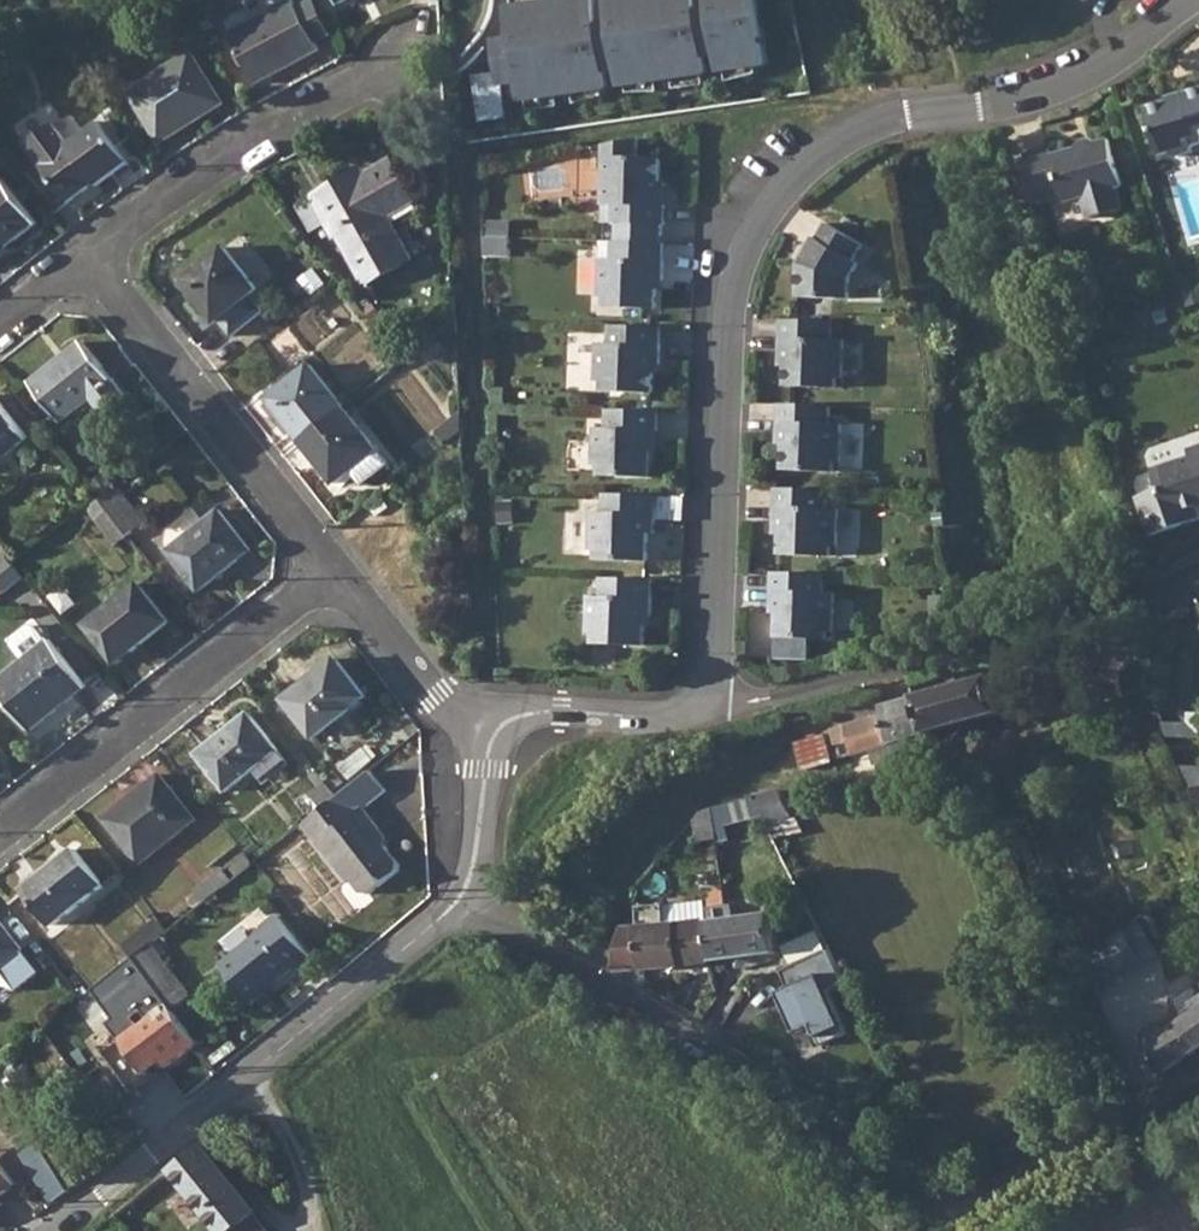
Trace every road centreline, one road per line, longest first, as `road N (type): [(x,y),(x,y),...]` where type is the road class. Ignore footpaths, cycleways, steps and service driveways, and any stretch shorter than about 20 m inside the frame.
road 1 (residential): [(709,705),(729,300),(783,182),(856,126),(901,109),(1009,100),(1063,82),(1198,0)]
road 2 (residential): [(454,911),(55,1230)]
road 3 (residential): [(1198,580),(811,693),(709,705)]
road 4 (residential): [(0,832),(335,573)]
road 5 (residential): [(811,1111),(556,956),(454,911)]
road 6 (residential): [(87,255),(335,573)]
road 7 (residential): [(87,255),(221,165),(367,87)]
road 8 (residential): [(709,705),(640,717),(532,713),(506,721),(490,737)]
road 9 (residential): [(335,573),(438,696),(490,737)]
road 10 (residential): [(490,737),(471,877),(454,911)]

